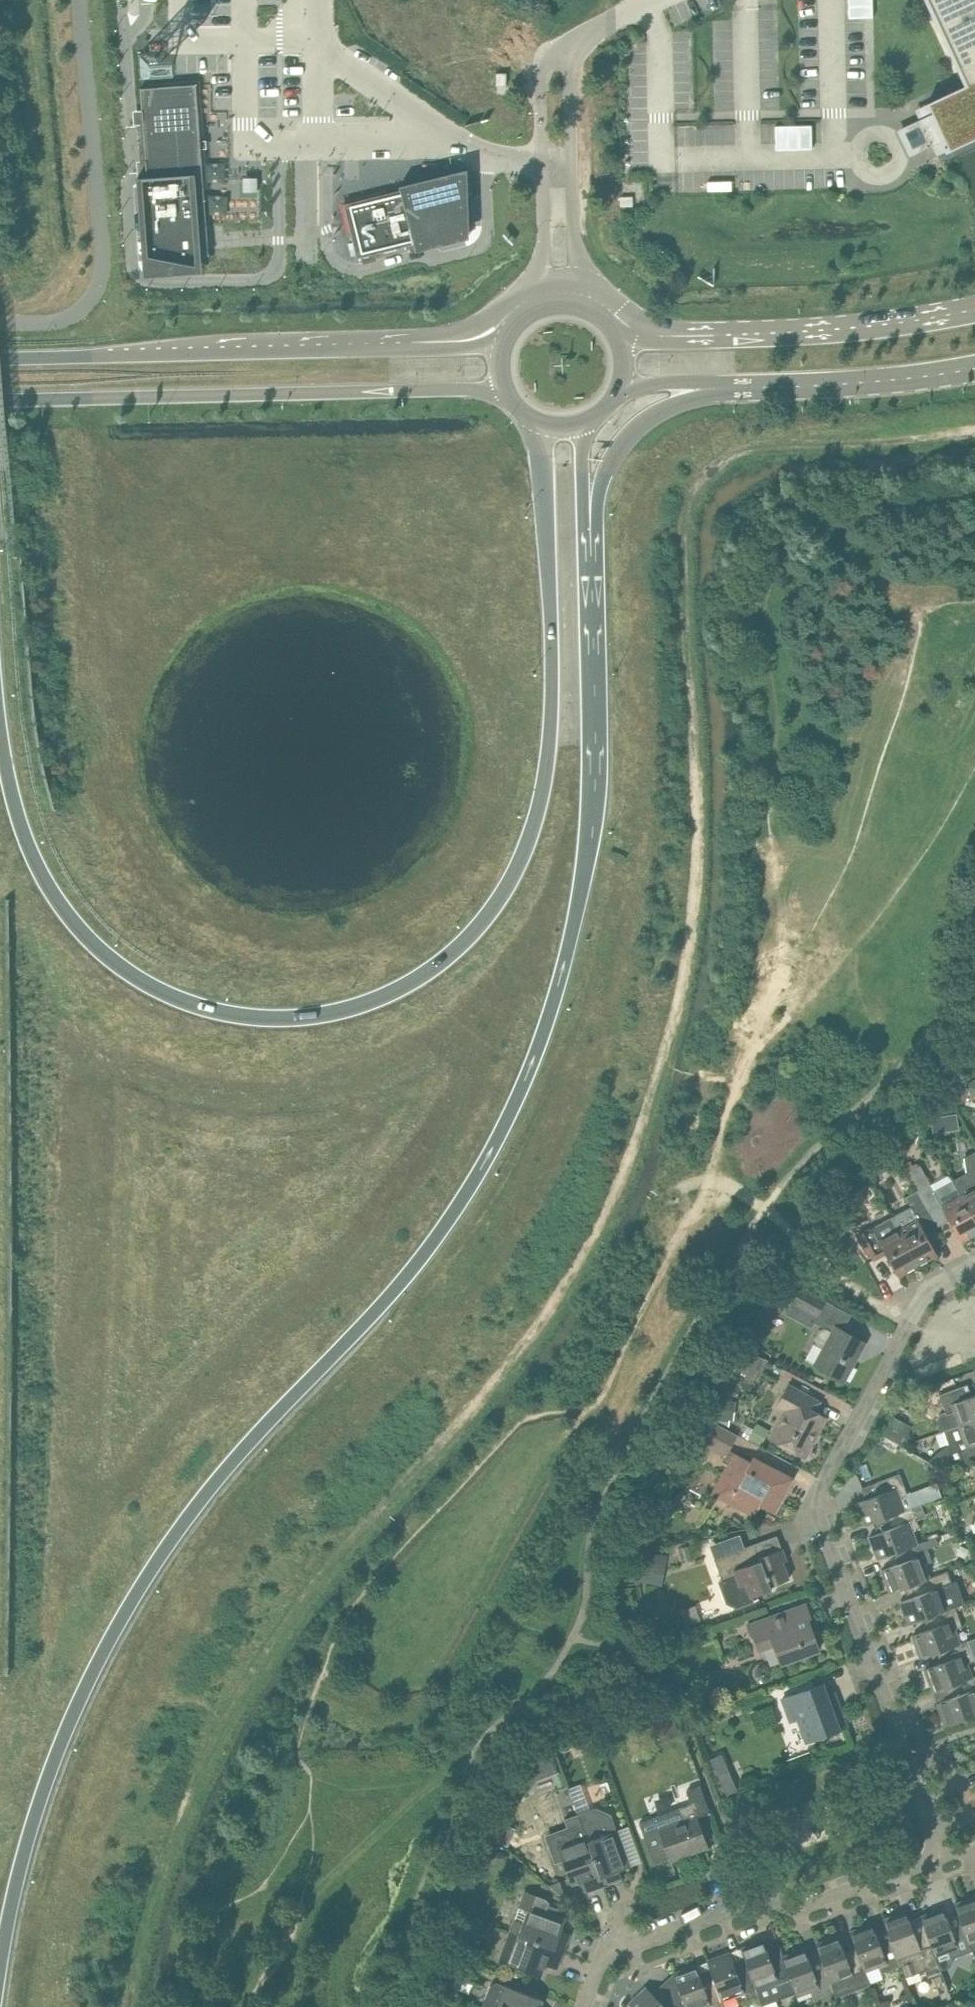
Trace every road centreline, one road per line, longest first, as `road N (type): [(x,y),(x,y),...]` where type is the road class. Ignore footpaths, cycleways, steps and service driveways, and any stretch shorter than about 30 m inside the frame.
road 1 (motorway): [(0,1978),(9,1914),(52,1764),(130,1604),(238,1458),(442,1229),(506,1123),(532,1061),(582,888),(584,517)]
road 2 (motorway): [(534,419),(552,638),(550,735),(536,819),(525,853),(464,944),(404,986),(362,1005),(270,1016),(211,1009),(128,972),(74,923),(48,886),(23,835),(0,735)]
road 3 (residential): [(941,1851),(814,1505),(926,1292),(974,1265)]
road 4 (unclassified): [(592,311),(575,243),(570,74),(597,29),(546,56),(540,75),(536,310)]
road 5 (primary): [(0,400),(471,389),(511,397)]
road 6 (primary): [(506,343),(0,358)]
road 7 (residential): [(584,2006),(603,1956),(762,1897),(795,1908),(941,1851)]
road 8 (primary): [(974,309),(836,329),(616,334)]
road 9 (primary): [(715,385),(859,382),(974,368)]
road 10 (motorway): [(584,517),(612,457),(640,421),(715,385)]

